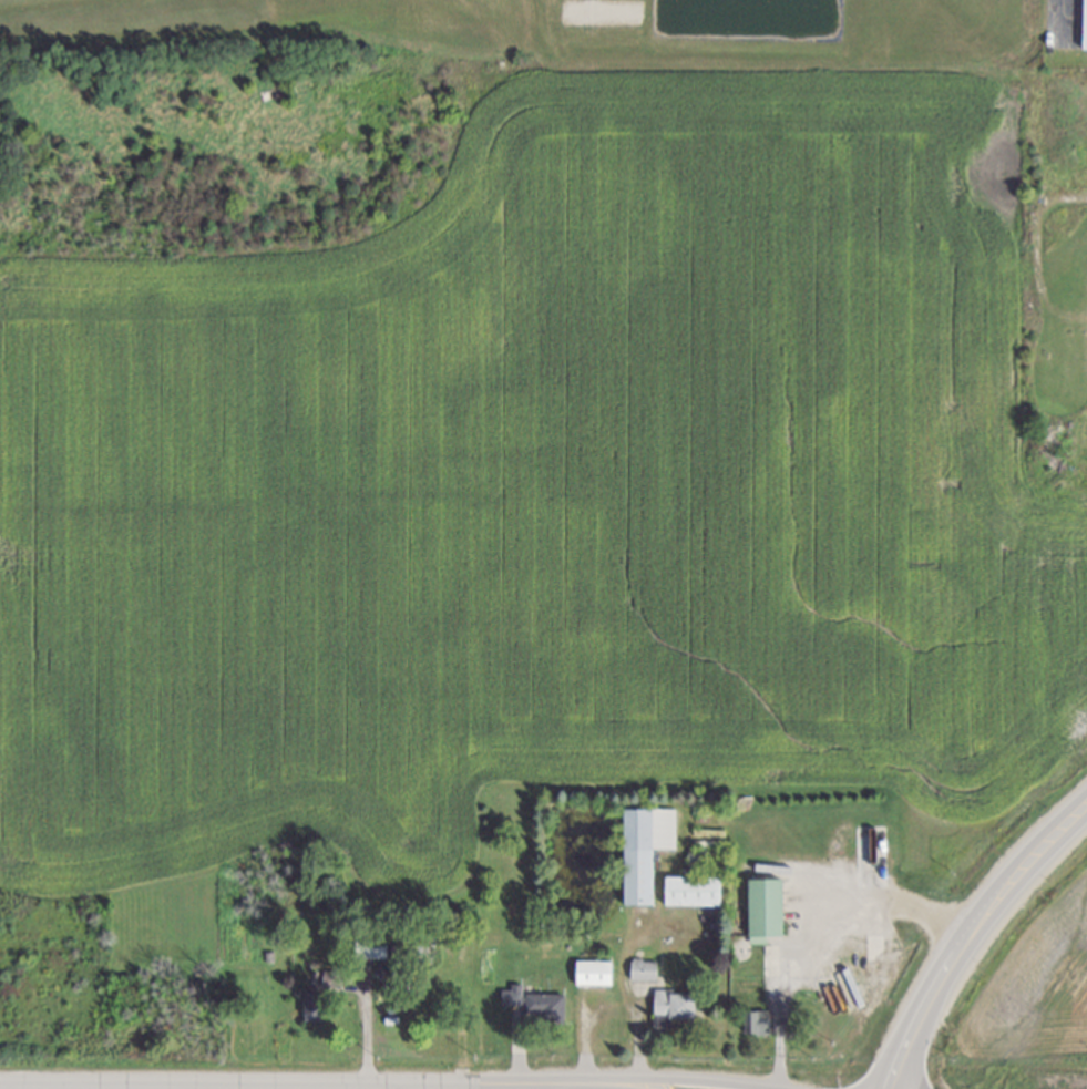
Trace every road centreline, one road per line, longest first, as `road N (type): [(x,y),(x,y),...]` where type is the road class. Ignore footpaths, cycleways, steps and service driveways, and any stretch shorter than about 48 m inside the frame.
road 1 (tertiary): [(580,1083),(0,1083)]
road 2 (tertiary): [(1086,809),(965,944),(891,1088)]
road 3 (tertiary): [(790,1088),(681,1077),(580,1083)]

